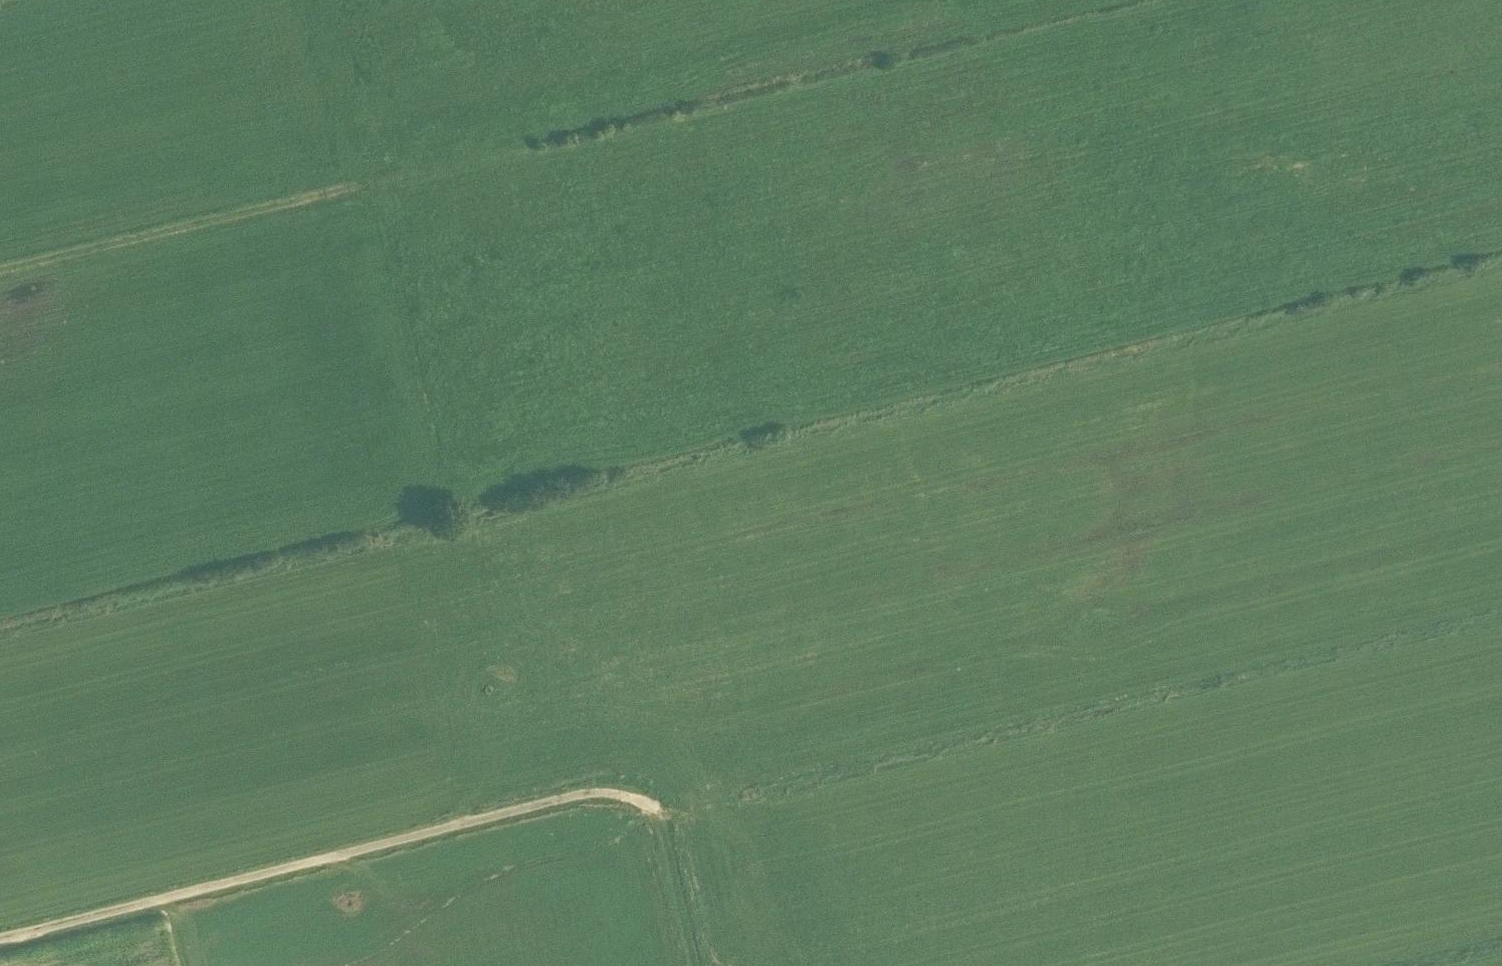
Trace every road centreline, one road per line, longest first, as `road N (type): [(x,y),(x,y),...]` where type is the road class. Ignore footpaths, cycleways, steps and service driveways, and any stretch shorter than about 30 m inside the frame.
road 1 (track): [(0,271),(355,186)]
road 2 (track): [(649,806),(664,827),(696,965)]

